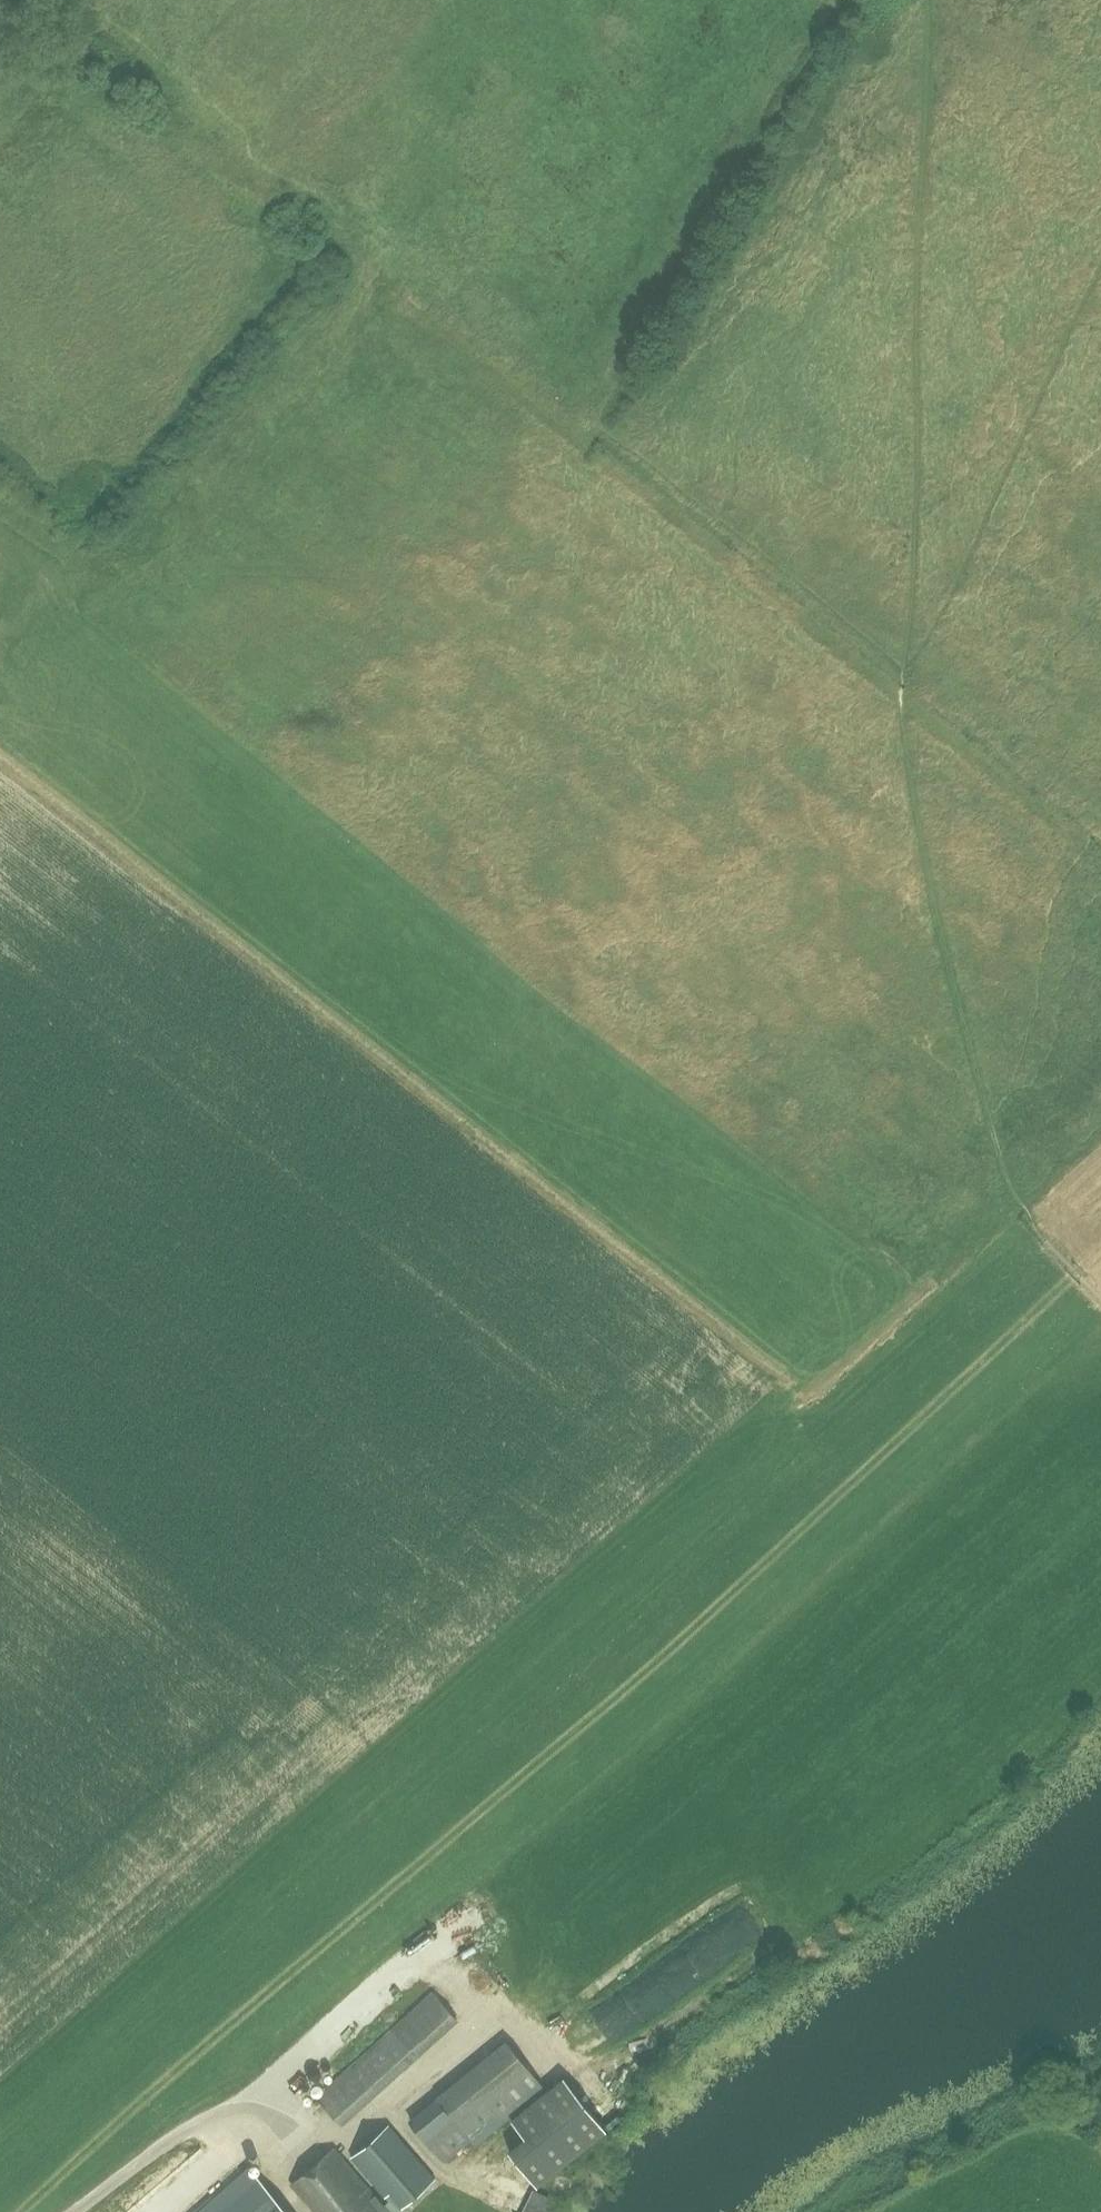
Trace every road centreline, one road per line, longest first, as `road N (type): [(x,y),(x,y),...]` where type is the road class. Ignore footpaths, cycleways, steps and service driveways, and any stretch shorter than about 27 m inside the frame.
road 1 (track): [(1100,862),(574,436)]
road 2 (unclassified): [(66,2211),(162,2136),(192,2125)]

